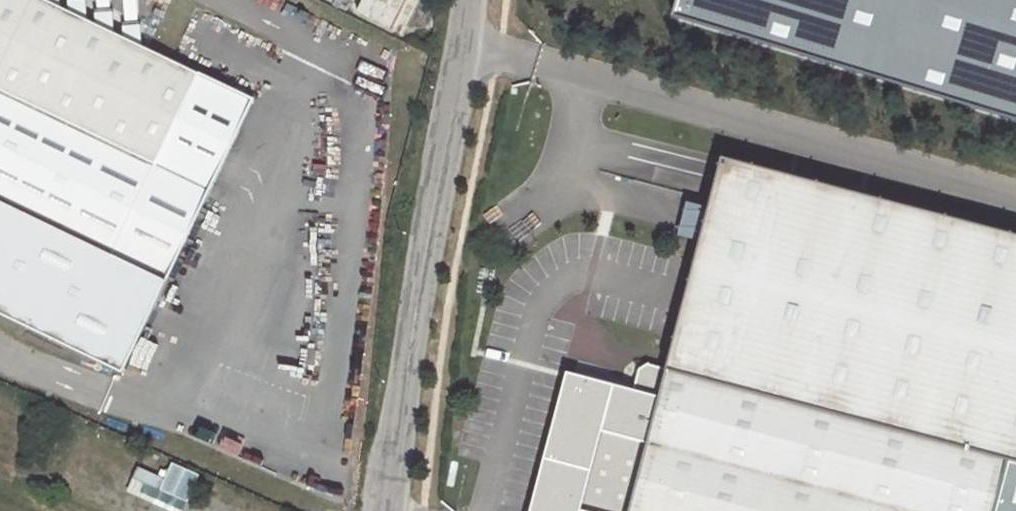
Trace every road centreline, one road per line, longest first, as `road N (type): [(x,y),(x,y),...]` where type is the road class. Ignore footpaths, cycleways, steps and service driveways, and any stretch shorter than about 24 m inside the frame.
road 1 (unclassified): [(463,43),(1015,195)]
road 2 (unclassified): [(463,43),(418,273),(389,510)]
road 3 (unclassified): [(240,0),(337,46),(229,394)]

